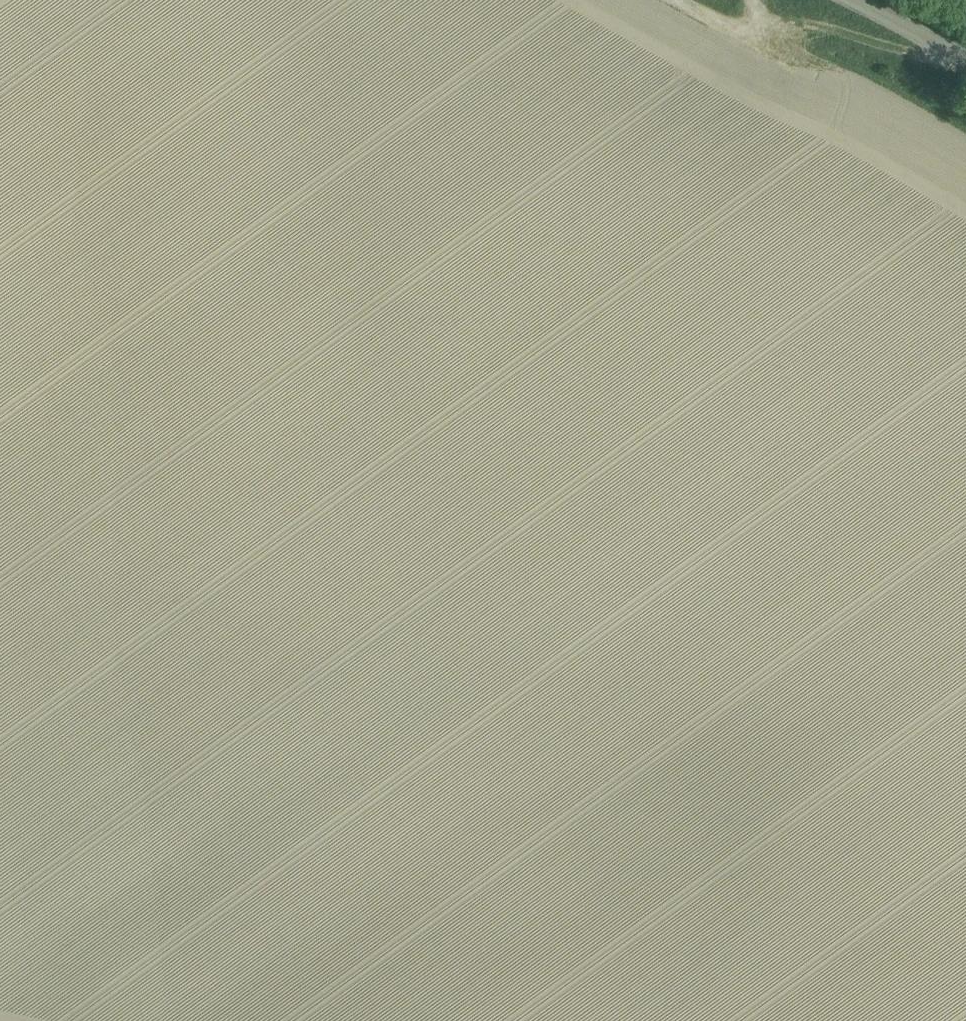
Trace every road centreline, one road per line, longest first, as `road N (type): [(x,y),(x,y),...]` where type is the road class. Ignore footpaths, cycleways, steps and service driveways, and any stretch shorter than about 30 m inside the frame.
road 1 (unclassified): [(965,58),(850,0)]

